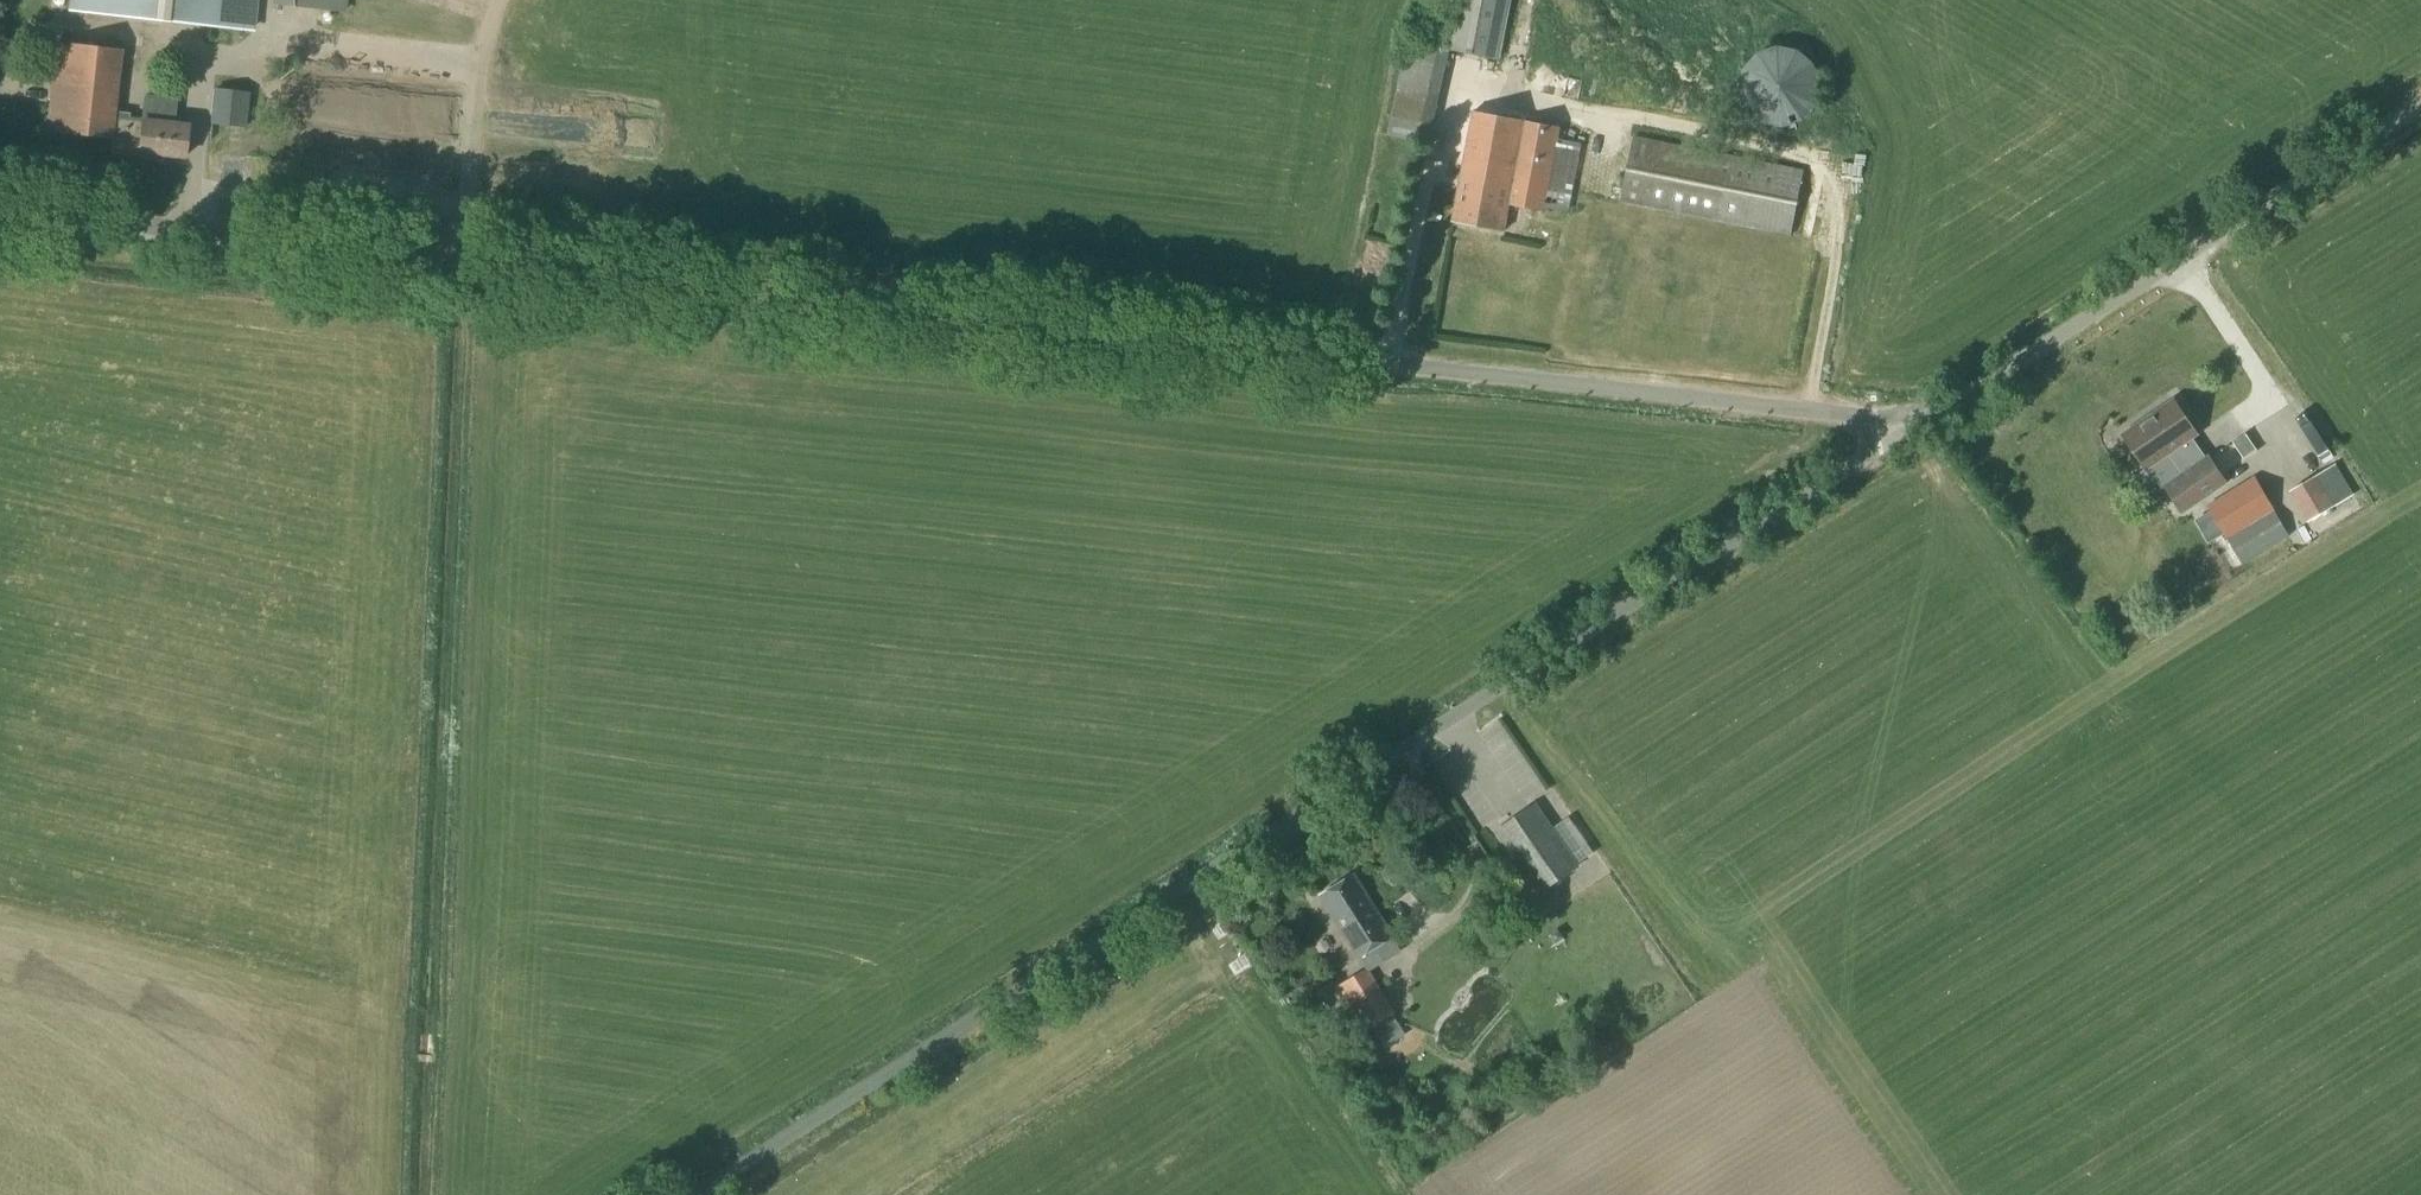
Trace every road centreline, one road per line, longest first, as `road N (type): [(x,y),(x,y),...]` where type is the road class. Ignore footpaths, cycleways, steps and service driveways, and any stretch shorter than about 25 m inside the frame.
road 1 (unclassified): [(1902,432),(1844,414),(0,212)]
road 2 (unclassified): [(1902,432),(699,1194)]
road 3 (unclassified): [(1902,432),(2420,103)]

